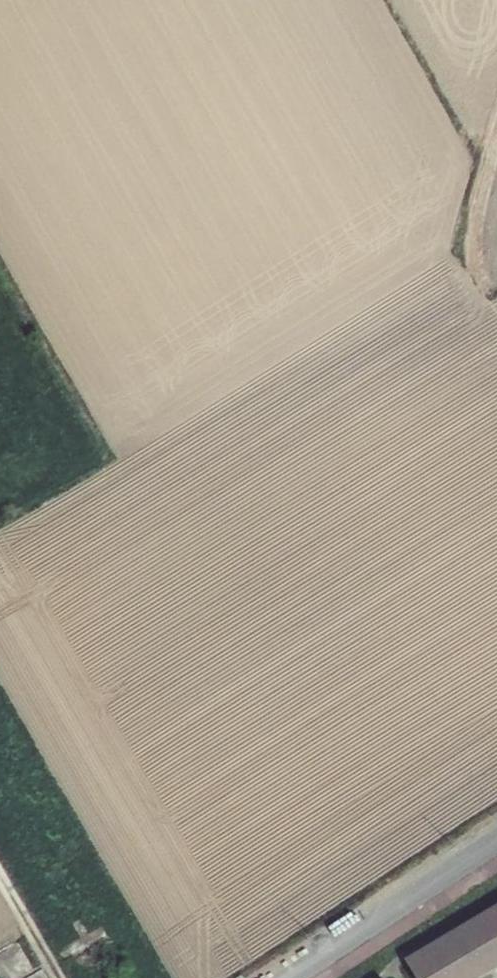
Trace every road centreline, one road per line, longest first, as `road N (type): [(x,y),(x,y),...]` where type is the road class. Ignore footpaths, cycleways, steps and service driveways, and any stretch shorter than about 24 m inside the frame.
road 1 (residential): [(496,836),(285,977)]
road 2 (track): [(496,327),(470,265),(496,137)]

